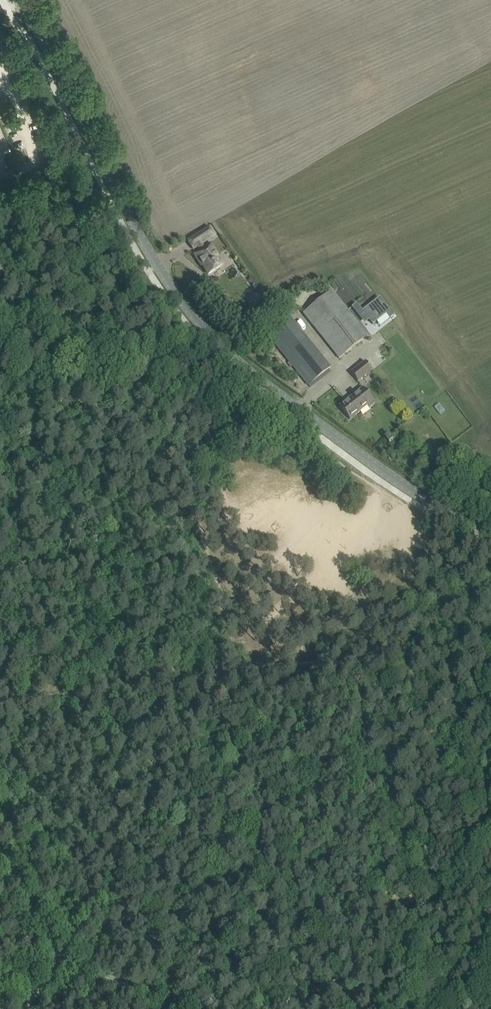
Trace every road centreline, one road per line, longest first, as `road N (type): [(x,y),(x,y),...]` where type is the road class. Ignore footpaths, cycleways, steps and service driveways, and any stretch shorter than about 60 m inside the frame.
road 1 (tertiary): [(490,539),(235,360),(179,299),(29,0)]
road 2 (track): [(283,668),(124,868)]
road 3 (track): [(432,648),(283,668)]
road 4 (track): [(0,839),(54,958)]

